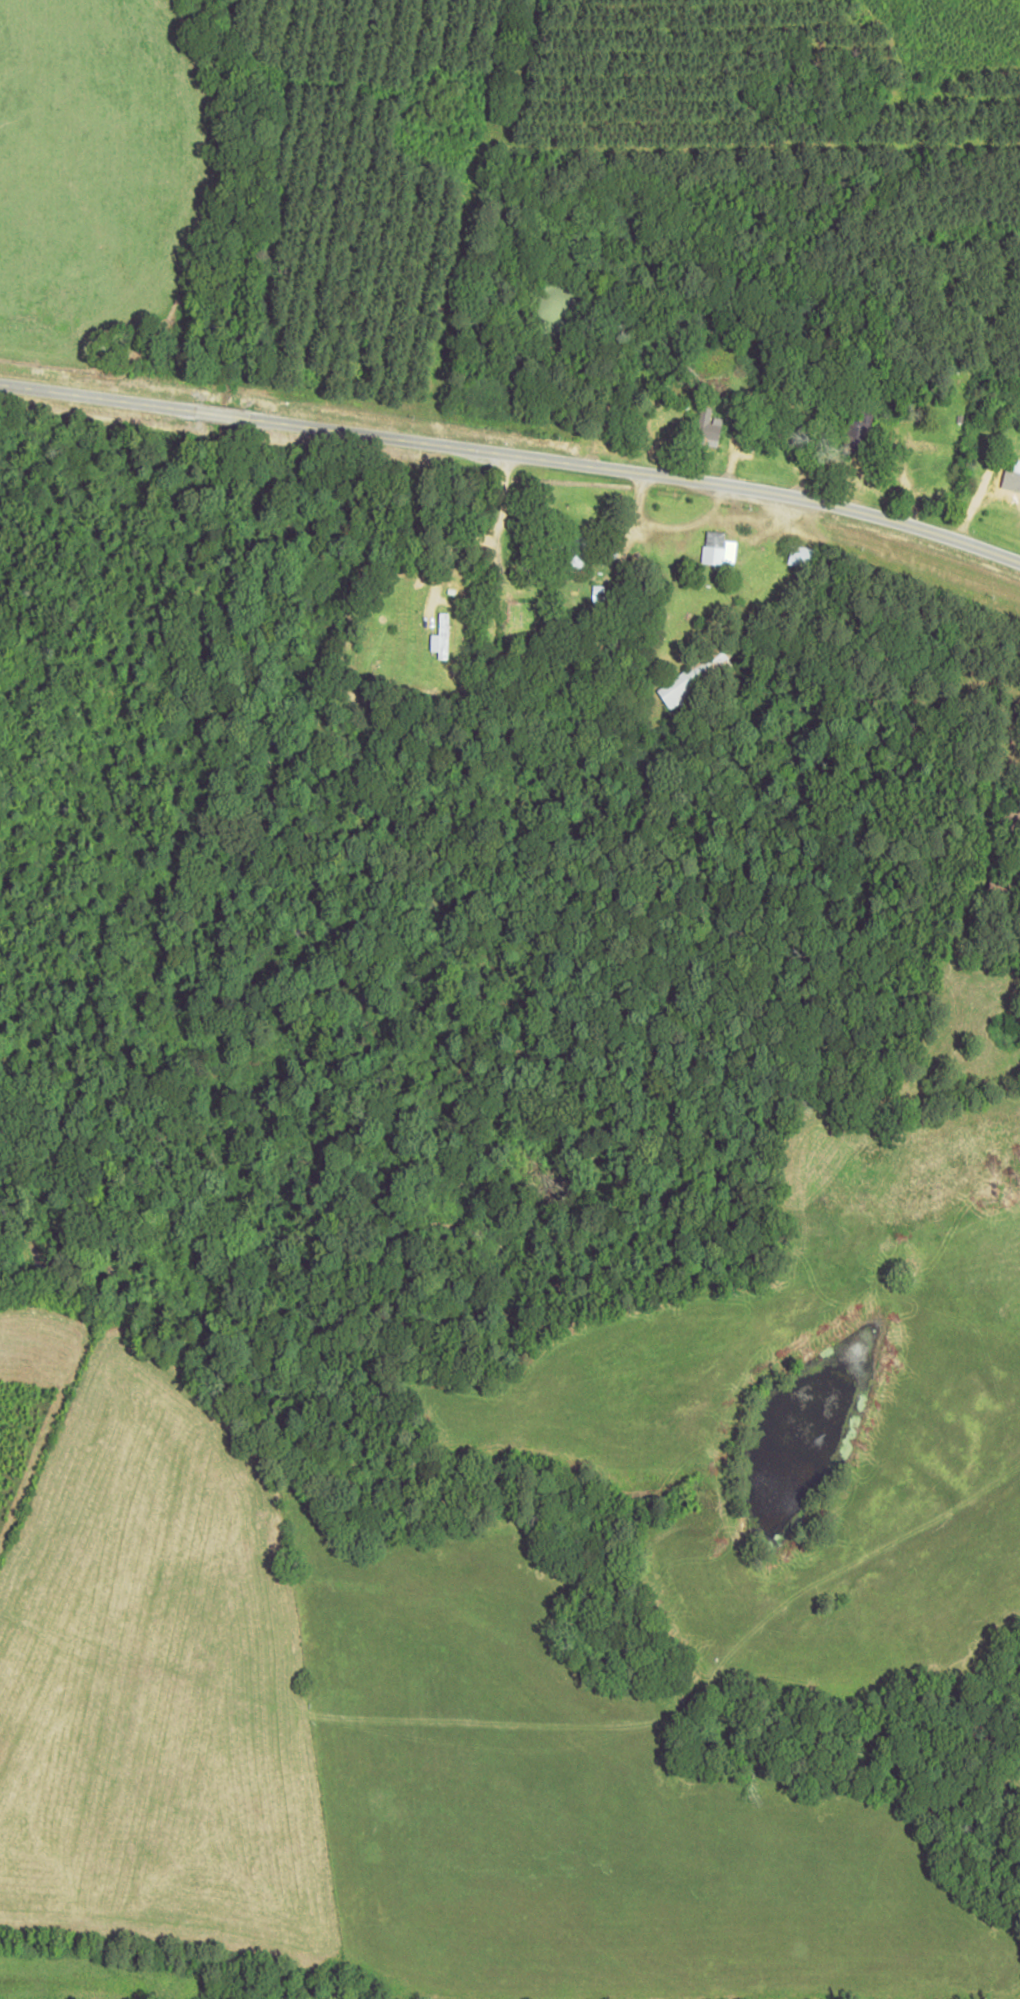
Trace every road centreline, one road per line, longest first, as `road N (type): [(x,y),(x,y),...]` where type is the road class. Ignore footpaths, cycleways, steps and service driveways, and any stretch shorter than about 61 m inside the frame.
road 1 (secondary): [(1019,563),(816,500),(0,383)]

